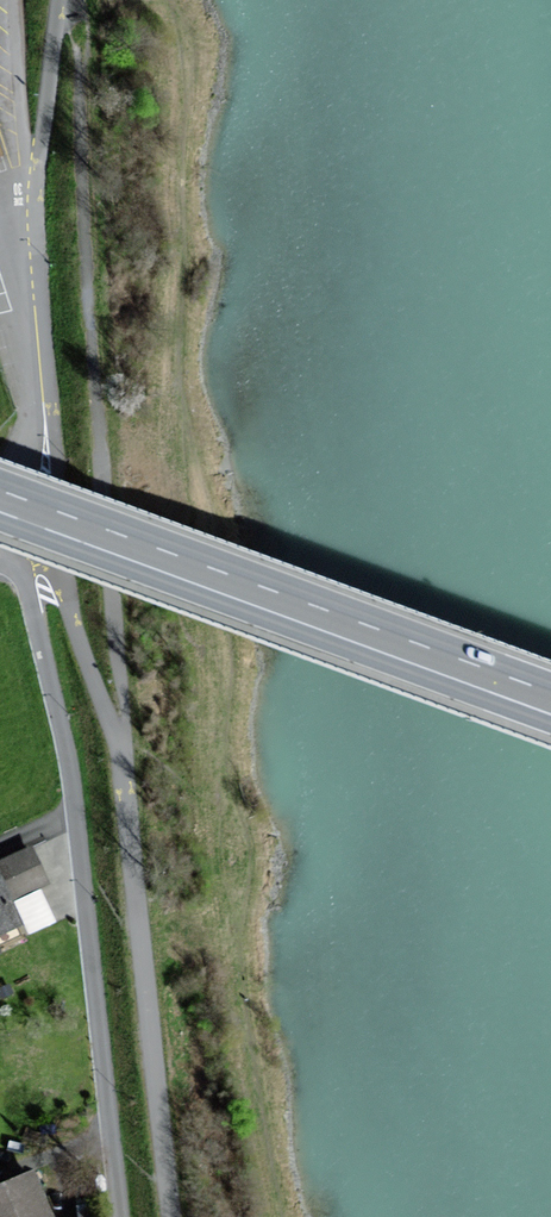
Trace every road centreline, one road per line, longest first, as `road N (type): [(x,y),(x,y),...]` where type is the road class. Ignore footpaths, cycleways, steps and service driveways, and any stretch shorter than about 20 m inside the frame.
road 1 (track): [(59,0),(37,177),(38,275),(69,599),(125,779),(171,1216)]
road 2 (primary): [(550,704),(0,501)]
road 3 (track): [(25,161),(4,216),(29,346),(29,422),(0,510)]
road 4 (track): [(37,177),(25,161),(18,112),(15,0)]

